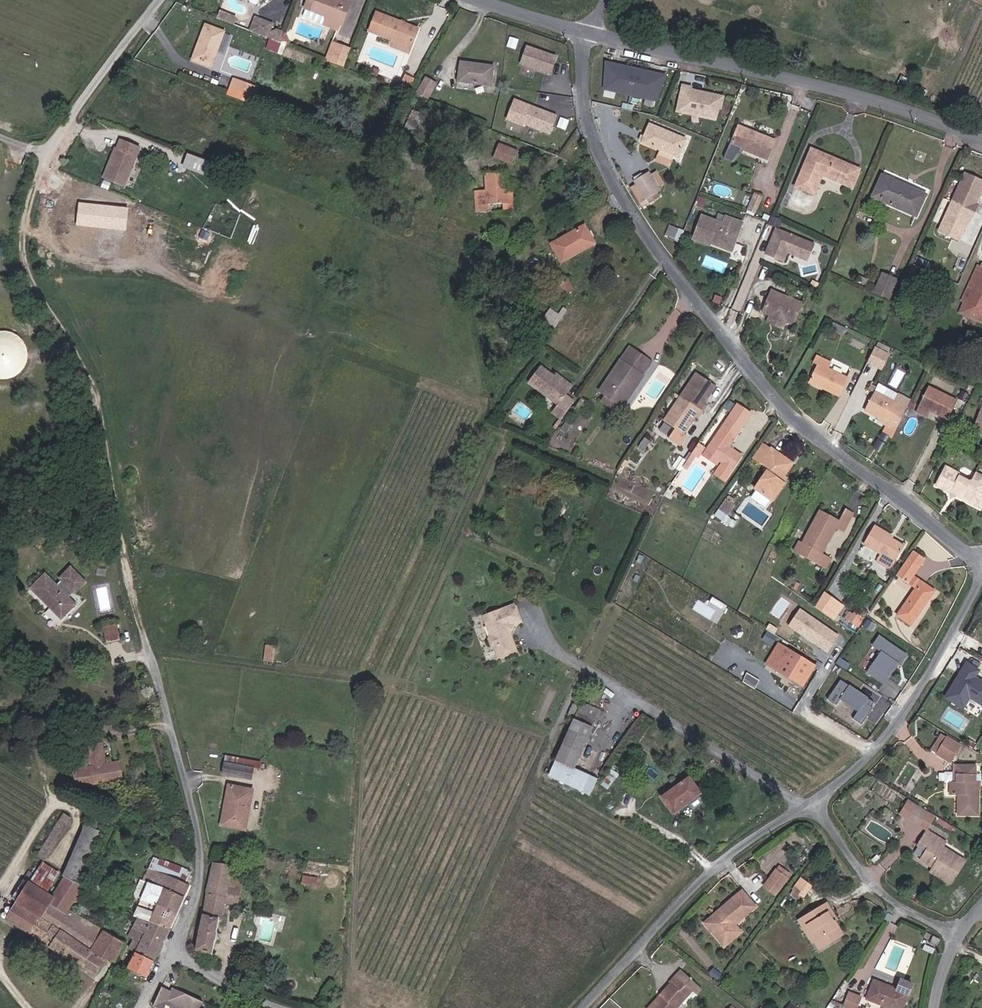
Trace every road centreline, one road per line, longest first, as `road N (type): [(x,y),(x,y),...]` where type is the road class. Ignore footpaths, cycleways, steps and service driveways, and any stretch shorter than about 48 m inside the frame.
road 1 (residential): [(590,33),(588,119),(625,203),(798,425),(981,562)]
road 2 (unclassified): [(166,708),(99,399),(28,270),(24,216),(37,183)]
road 3 (tertiary): [(590,33),(861,97),(981,138)]
road 4 (residential): [(814,805),(714,868),(581,1007)]
road 5 (residential): [(981,574),(899,723),(814,805)]
road 6 (residential): [(171,953),(197,893),(202,846),(166,708)]
road 7 (residential): [(37,183),(50,150),(160,0)]
road 8 (residential): [(814,805),(880,890),(962,934)]
road 9 (residential): [(281,1007),(171,953)]

